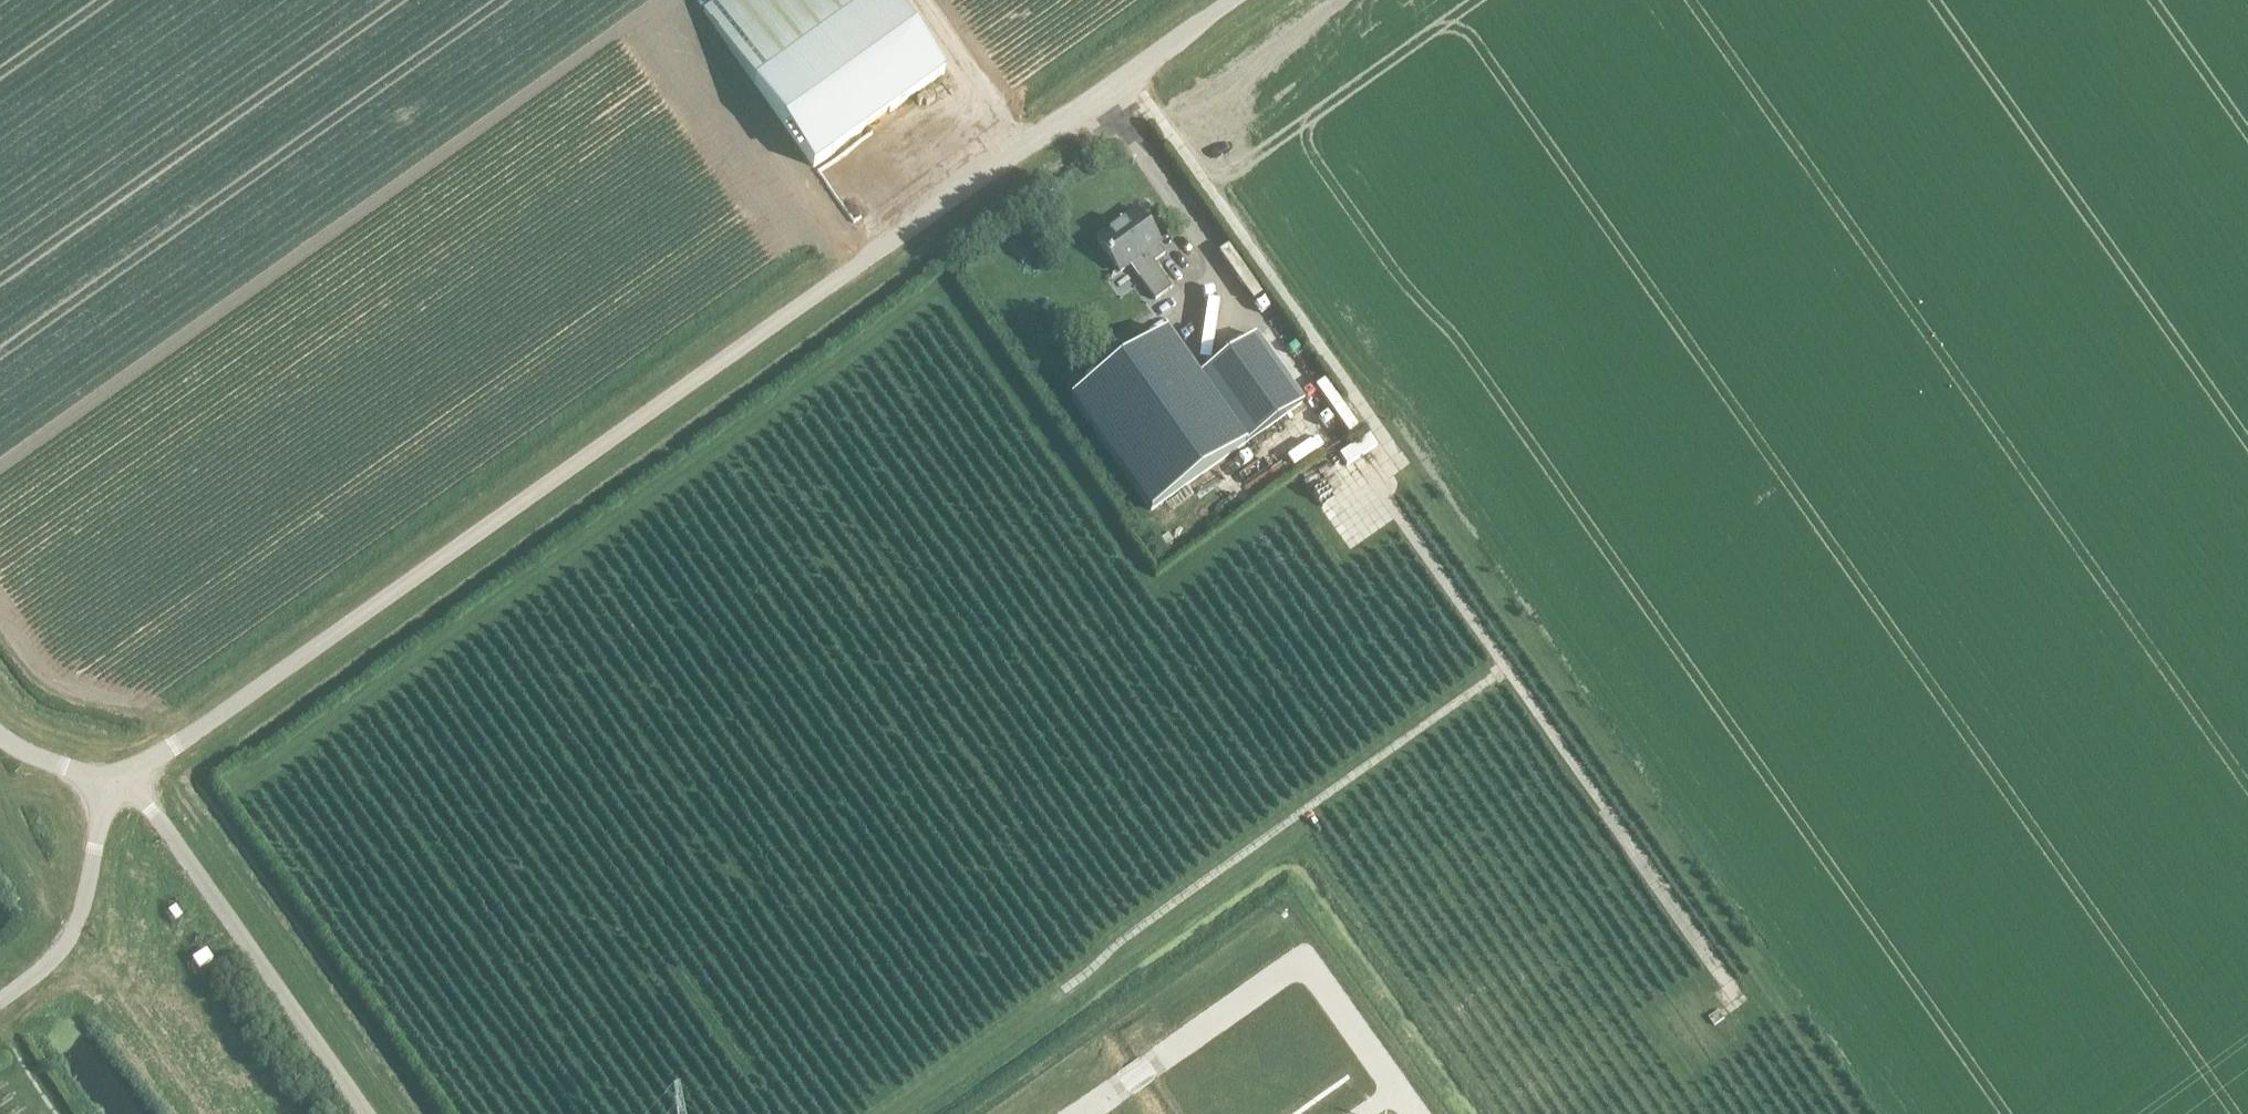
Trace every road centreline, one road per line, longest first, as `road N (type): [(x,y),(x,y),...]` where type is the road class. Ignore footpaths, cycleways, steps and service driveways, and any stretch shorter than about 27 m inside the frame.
road 1 (unclassified): [(1234,0),(158,761),(103,785)]
road 2 (track): [(1734,999),(1342,438)]
road 3 (track): [(1060,995),(1510,677)]
road 4 (unclassified): [(103,785),(88,886),(67,934),(0,995)]

